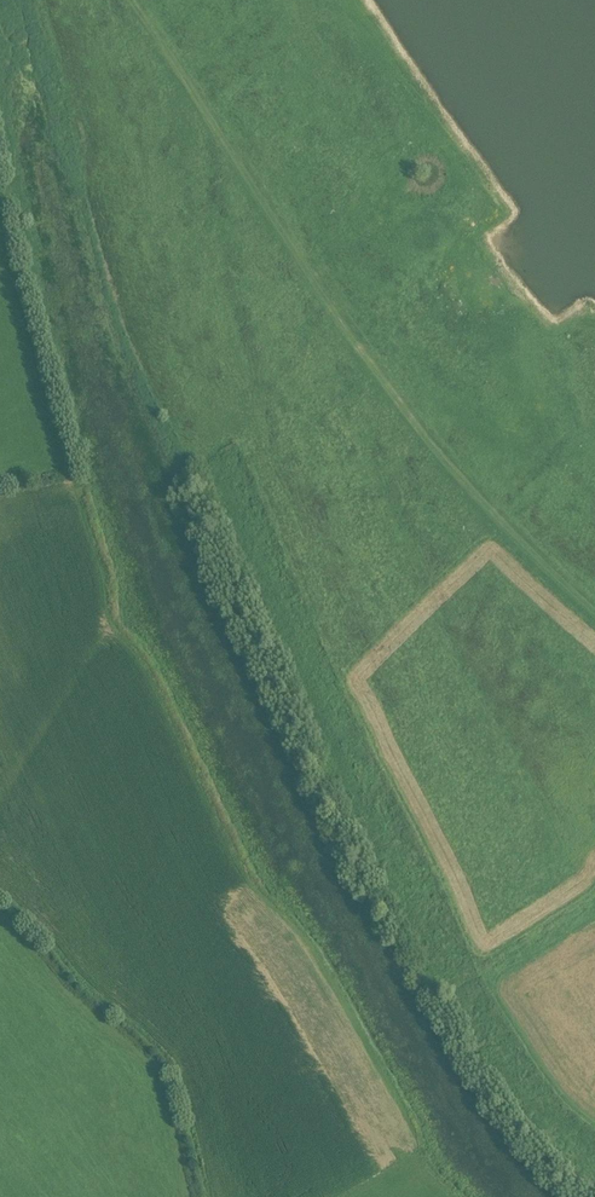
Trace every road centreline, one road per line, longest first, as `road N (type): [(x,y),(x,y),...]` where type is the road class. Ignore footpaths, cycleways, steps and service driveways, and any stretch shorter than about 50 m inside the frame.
road 1 (track): [(594,620),(424,435),(125,0)]

